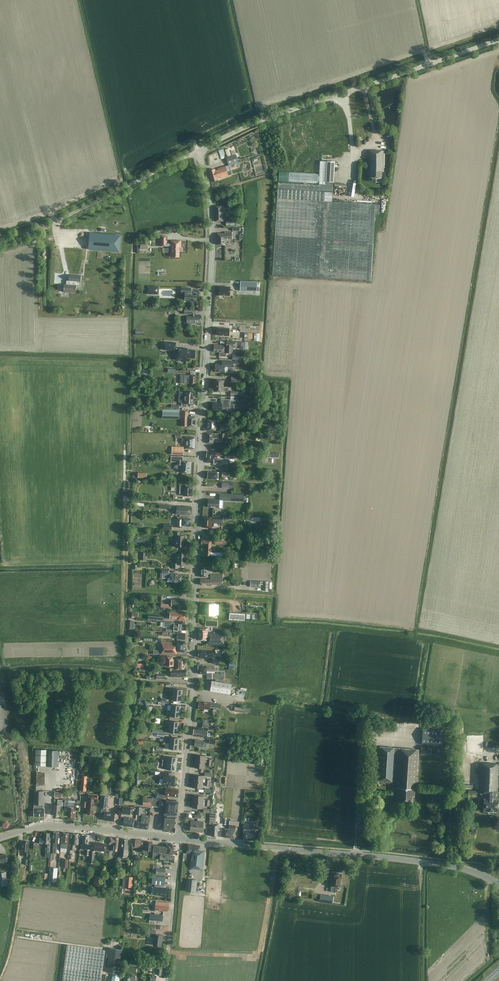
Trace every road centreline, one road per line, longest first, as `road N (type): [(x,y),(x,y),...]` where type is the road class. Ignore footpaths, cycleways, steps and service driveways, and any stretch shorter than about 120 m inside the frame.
road 1 (tertiary): [(179,839),(212,239),(199,151),(498,38)]
road 2 (track): [(0,12),(52,224)]
road 3 (tertiary): [(498,884),(450,865),(290,850)]
road 4 (tertiary): [(0,838),(55,826),(179,839)]
road 5 (residential): [(166,980),(179,839)]

